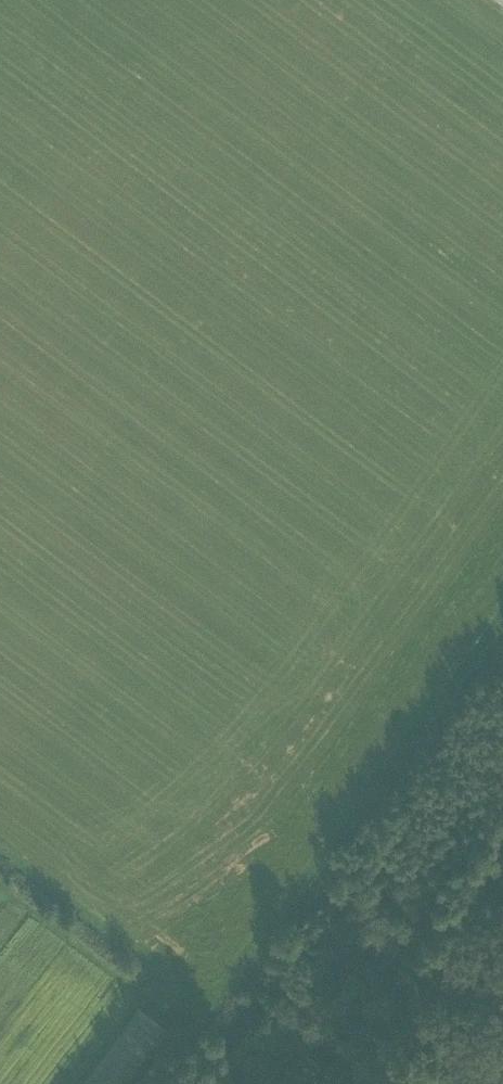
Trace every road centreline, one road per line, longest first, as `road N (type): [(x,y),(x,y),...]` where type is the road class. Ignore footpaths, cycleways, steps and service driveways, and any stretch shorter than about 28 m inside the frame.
road 1 (track): [(341,1083),(502,856)]

